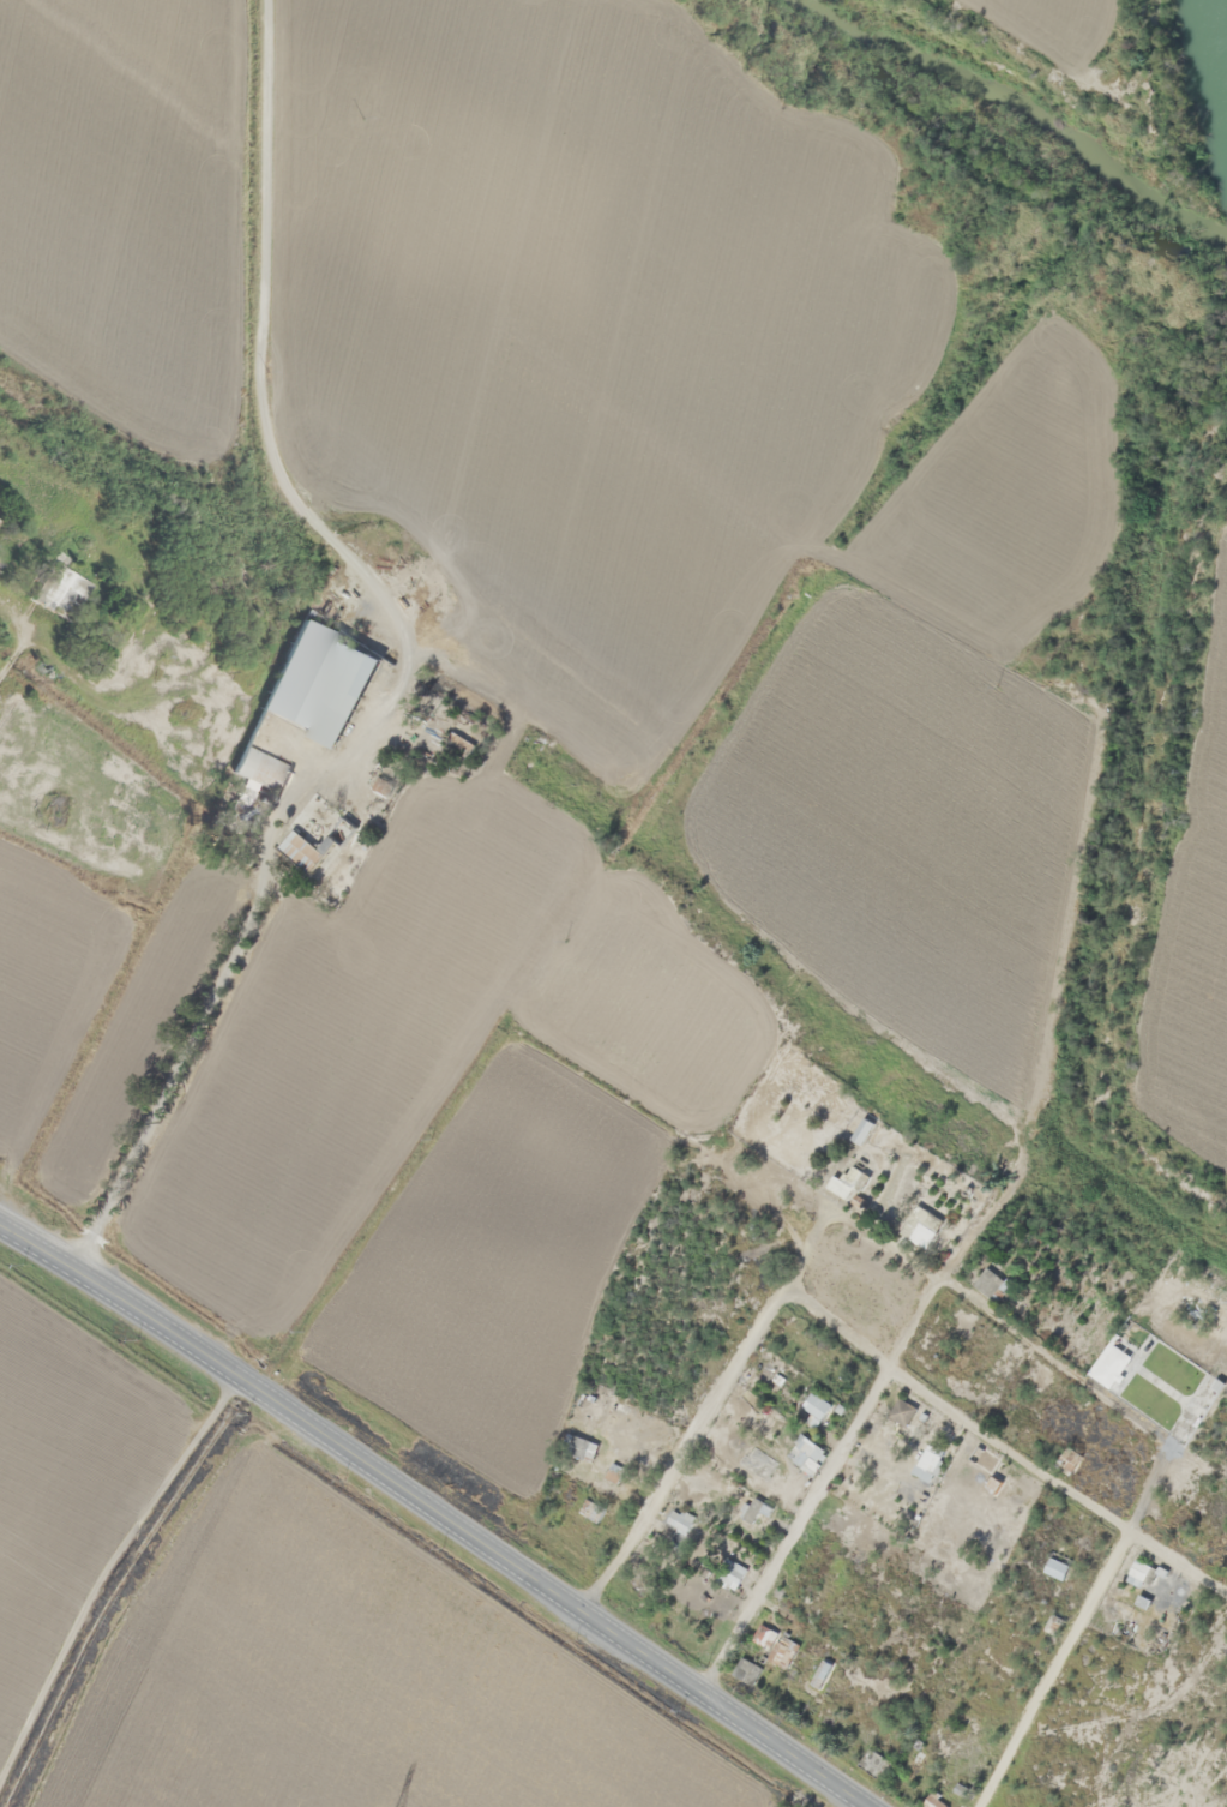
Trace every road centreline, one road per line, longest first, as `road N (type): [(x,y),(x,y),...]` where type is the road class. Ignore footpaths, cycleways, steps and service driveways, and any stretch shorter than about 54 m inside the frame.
road 1 (primary): [(878,1806),(245,1373),(0,1217)]
road 2 (residential): [(1226,1591),(943,1401),(811,1299),(792,1293),(772,1303)]

